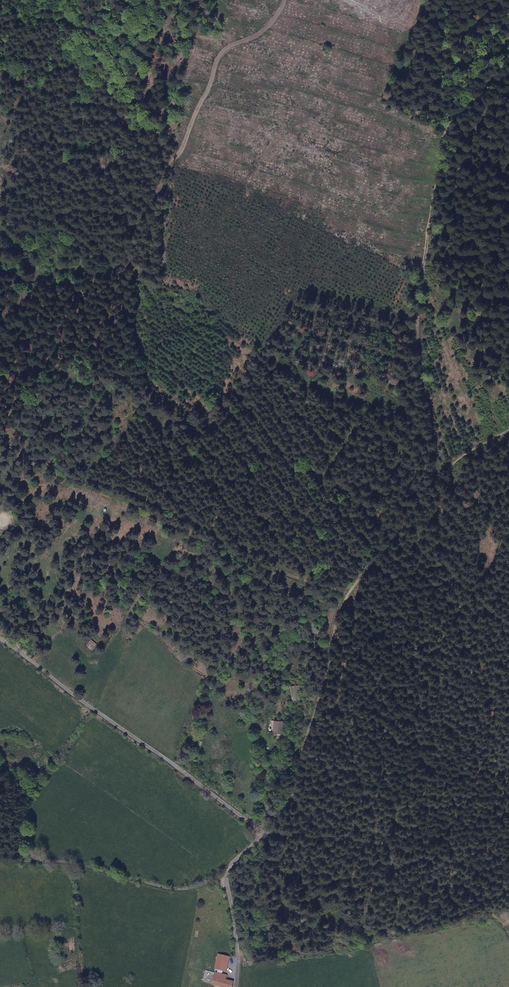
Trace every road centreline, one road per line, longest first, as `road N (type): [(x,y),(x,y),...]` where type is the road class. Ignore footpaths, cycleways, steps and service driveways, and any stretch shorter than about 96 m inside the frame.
road 1 (track): [(508,432),(479,445),(439,479),(338,608),(298,773),(264,835)]
road 2 (track): [(439,479),(413,359),(419,273),(447,129),(508,69)]
road 3 (unclassified): [(264,835),(0,637)]
road 4 (track): [(226,875),(170,889),(76,865),(0,862)]
road 5 (unclassified): [(264,835),(226,875),(236,986)]

